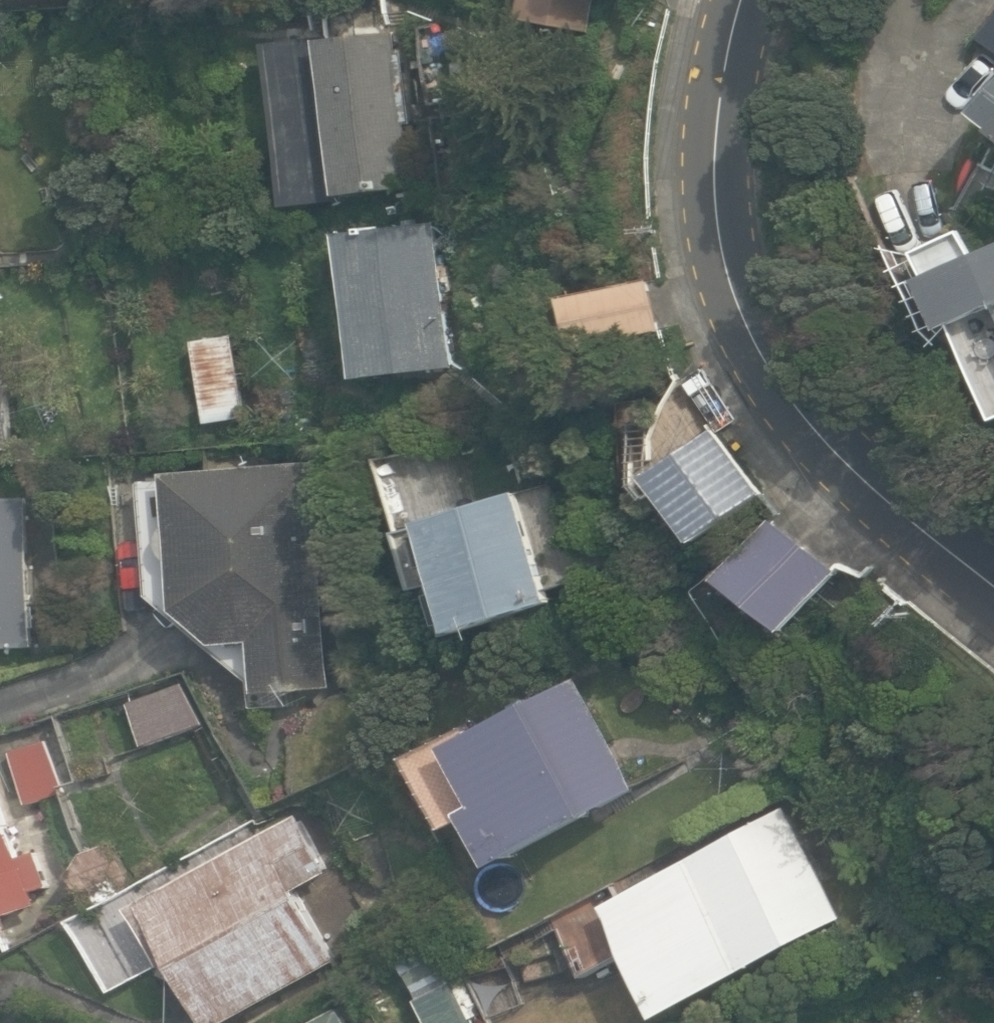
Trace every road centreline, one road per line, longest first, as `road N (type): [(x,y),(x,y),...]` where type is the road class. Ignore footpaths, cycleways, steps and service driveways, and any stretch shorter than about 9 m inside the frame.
road 1 (residential): [(993,593),(790,426),(732,299),(712,160),(739,0)]

